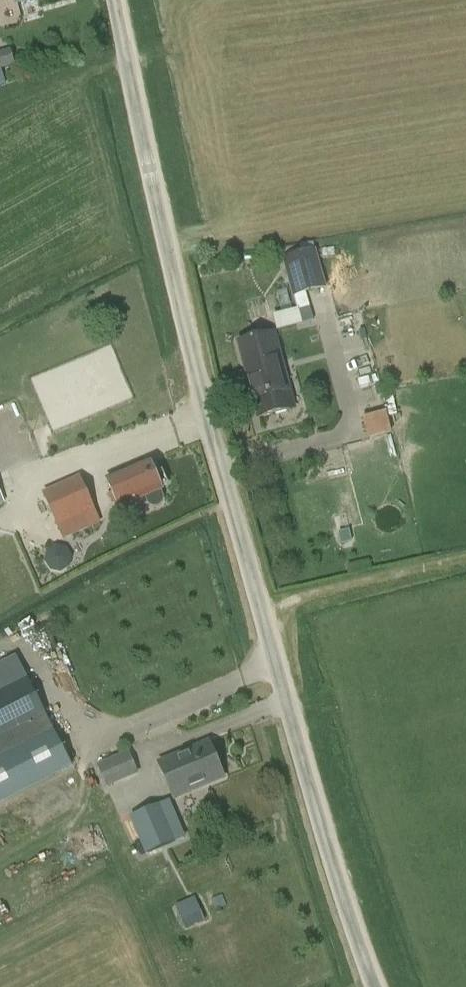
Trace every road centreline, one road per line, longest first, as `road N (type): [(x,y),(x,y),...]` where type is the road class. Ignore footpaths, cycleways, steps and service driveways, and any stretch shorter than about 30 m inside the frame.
road 1 (unclassified): [(377,986),(262,622),(118,0)]

